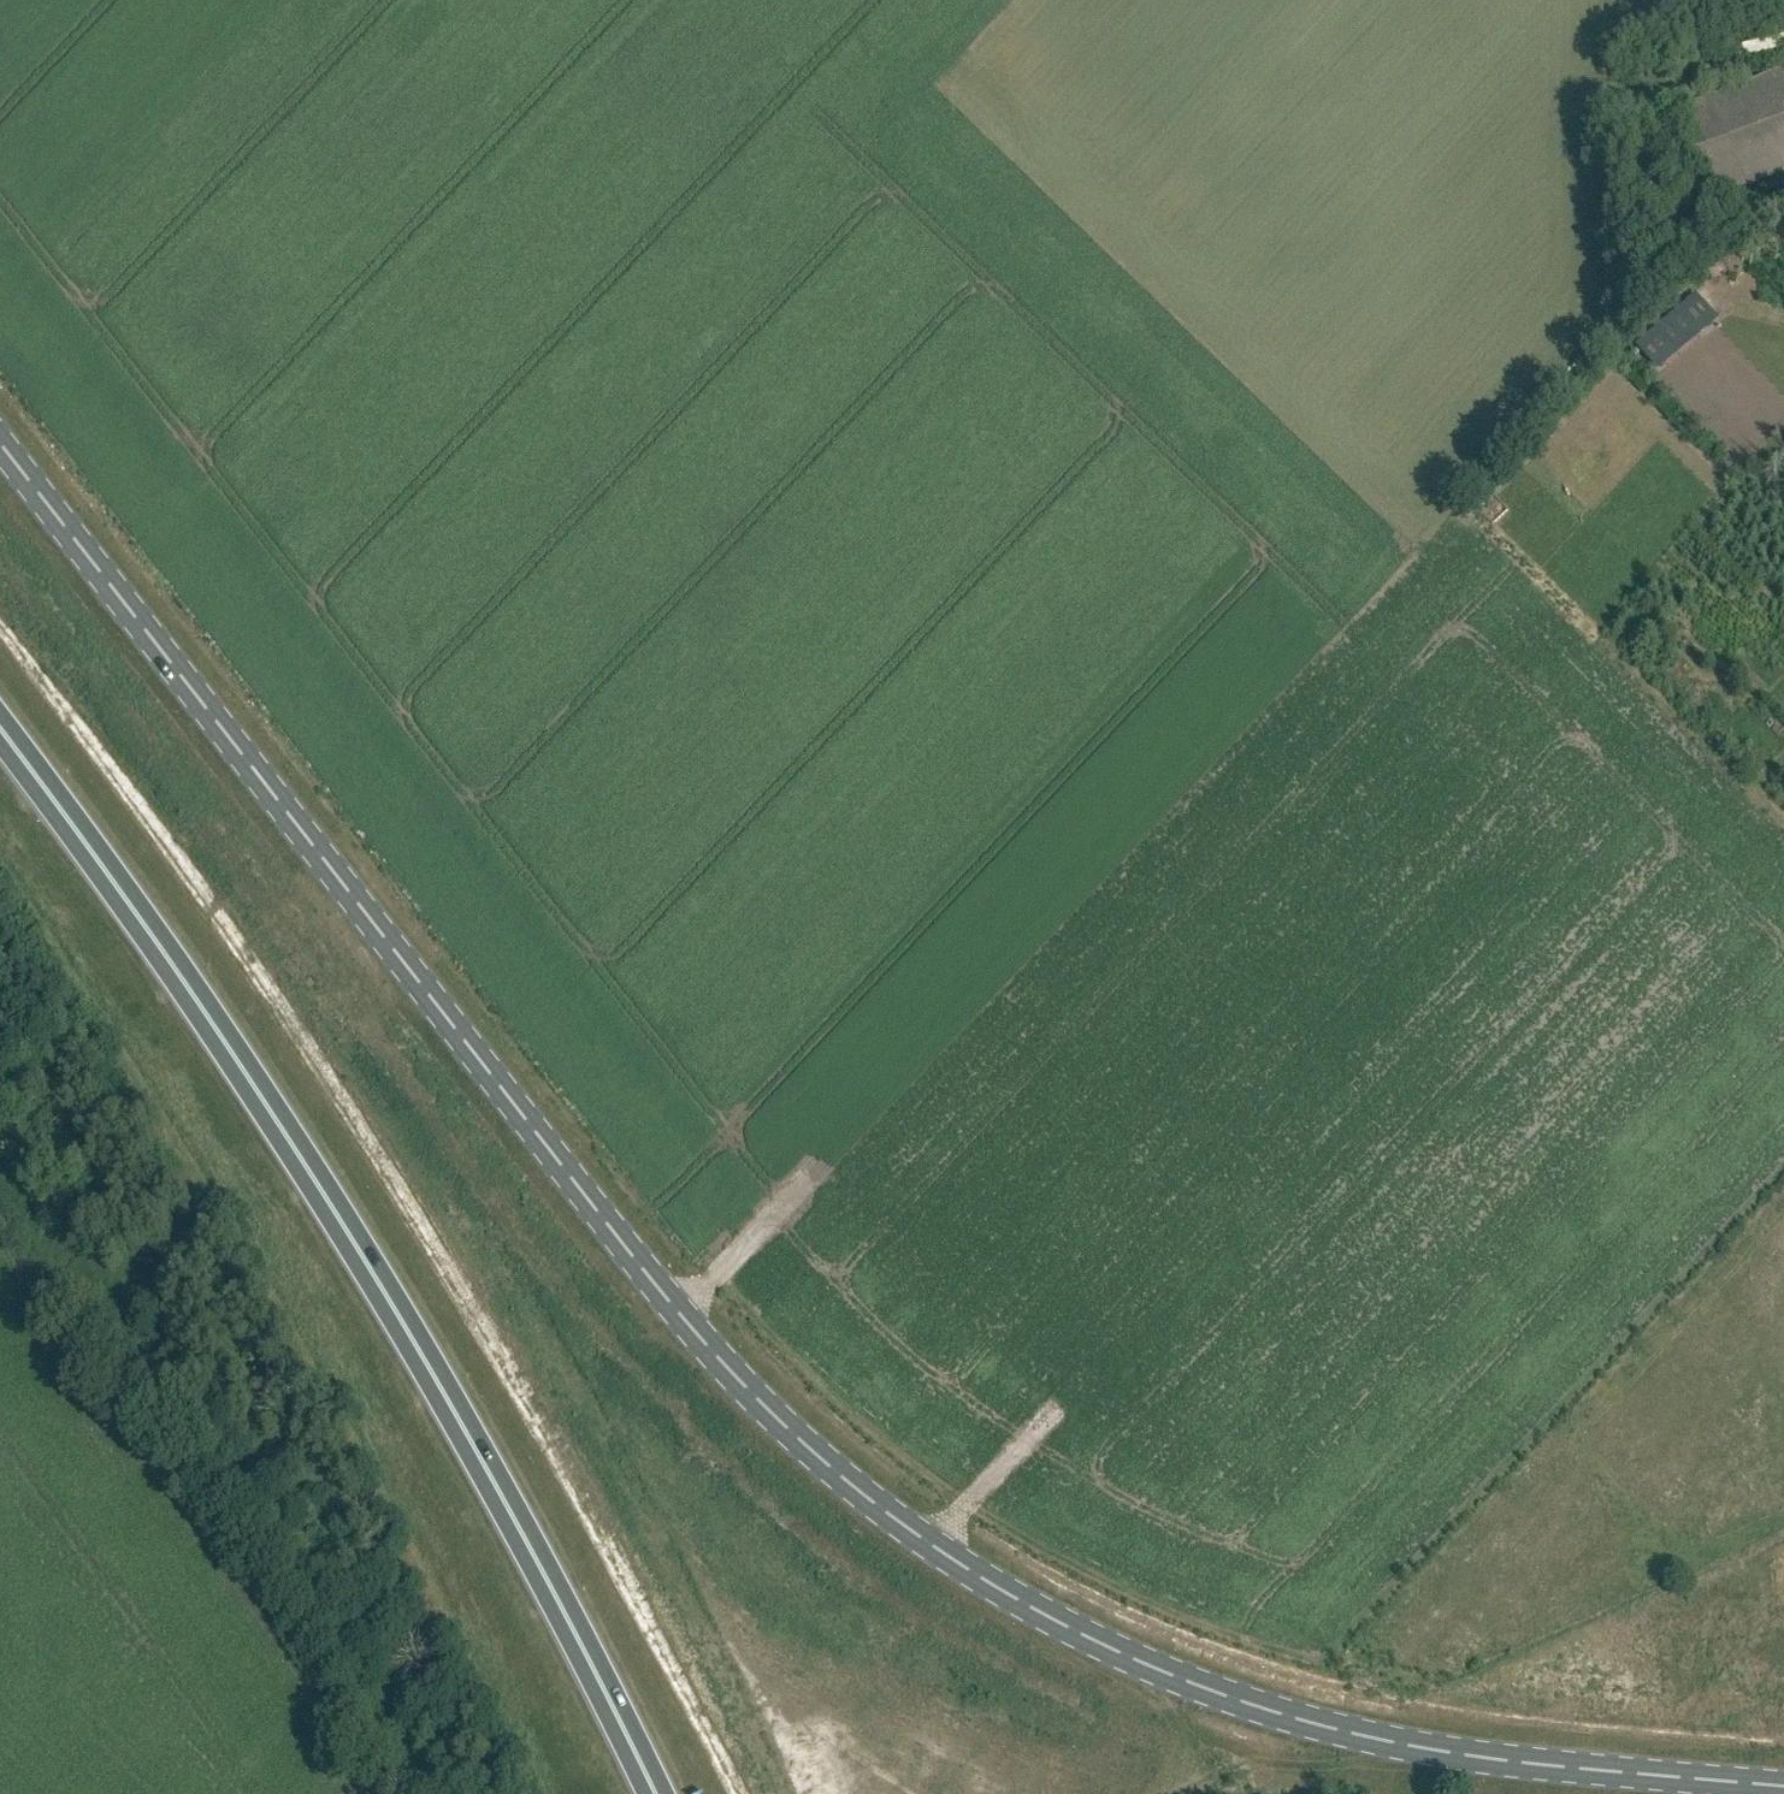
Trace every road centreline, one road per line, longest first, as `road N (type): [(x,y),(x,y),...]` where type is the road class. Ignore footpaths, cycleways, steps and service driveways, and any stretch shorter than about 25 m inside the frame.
road 1 (secondary): [(1783,1787),(1500,1764),(1297,1721),(1052,1621),(895,1520),(817,1457),(653,1289),(0,448)]
road 2 (trunk): [(647,1793),(521,1537),(378,1288),(229,1052),(0,736)]

